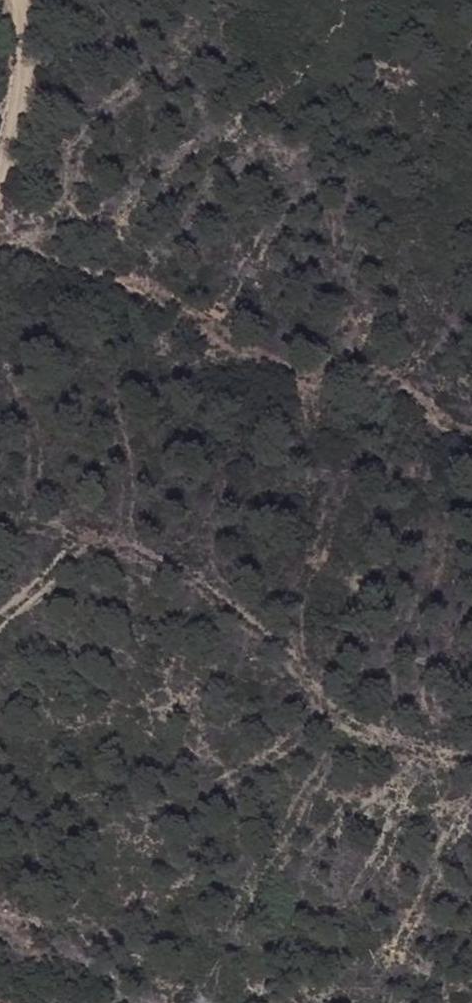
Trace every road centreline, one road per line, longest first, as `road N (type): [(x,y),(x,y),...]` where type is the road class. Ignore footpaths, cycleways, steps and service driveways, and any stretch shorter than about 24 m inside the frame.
road 1 (track): [(0,167),(12,136),(23,0)]

